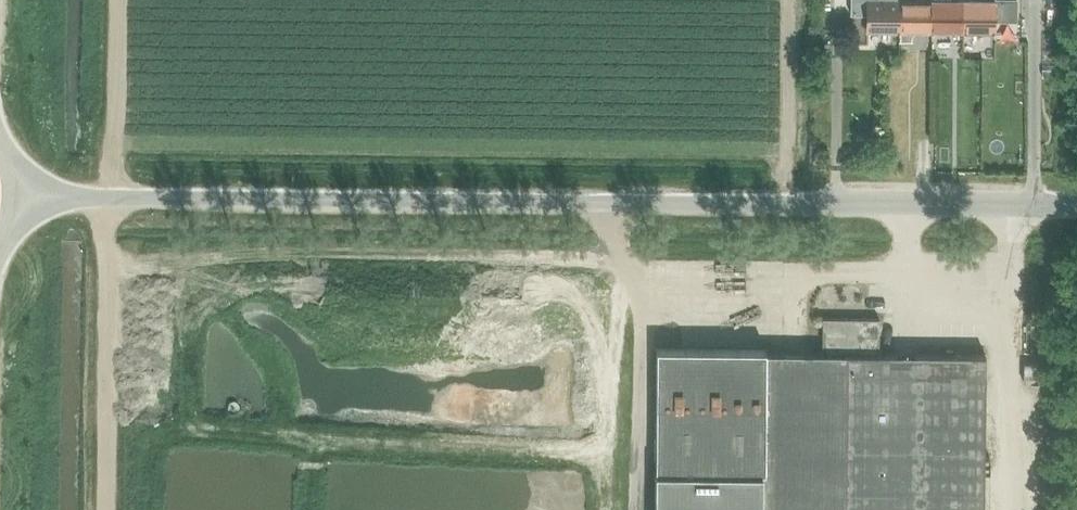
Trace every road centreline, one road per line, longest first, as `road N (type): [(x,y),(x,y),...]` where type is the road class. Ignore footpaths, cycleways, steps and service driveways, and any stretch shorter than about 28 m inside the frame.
road 1 (unclassified): [(14,199),(1076,208)]

